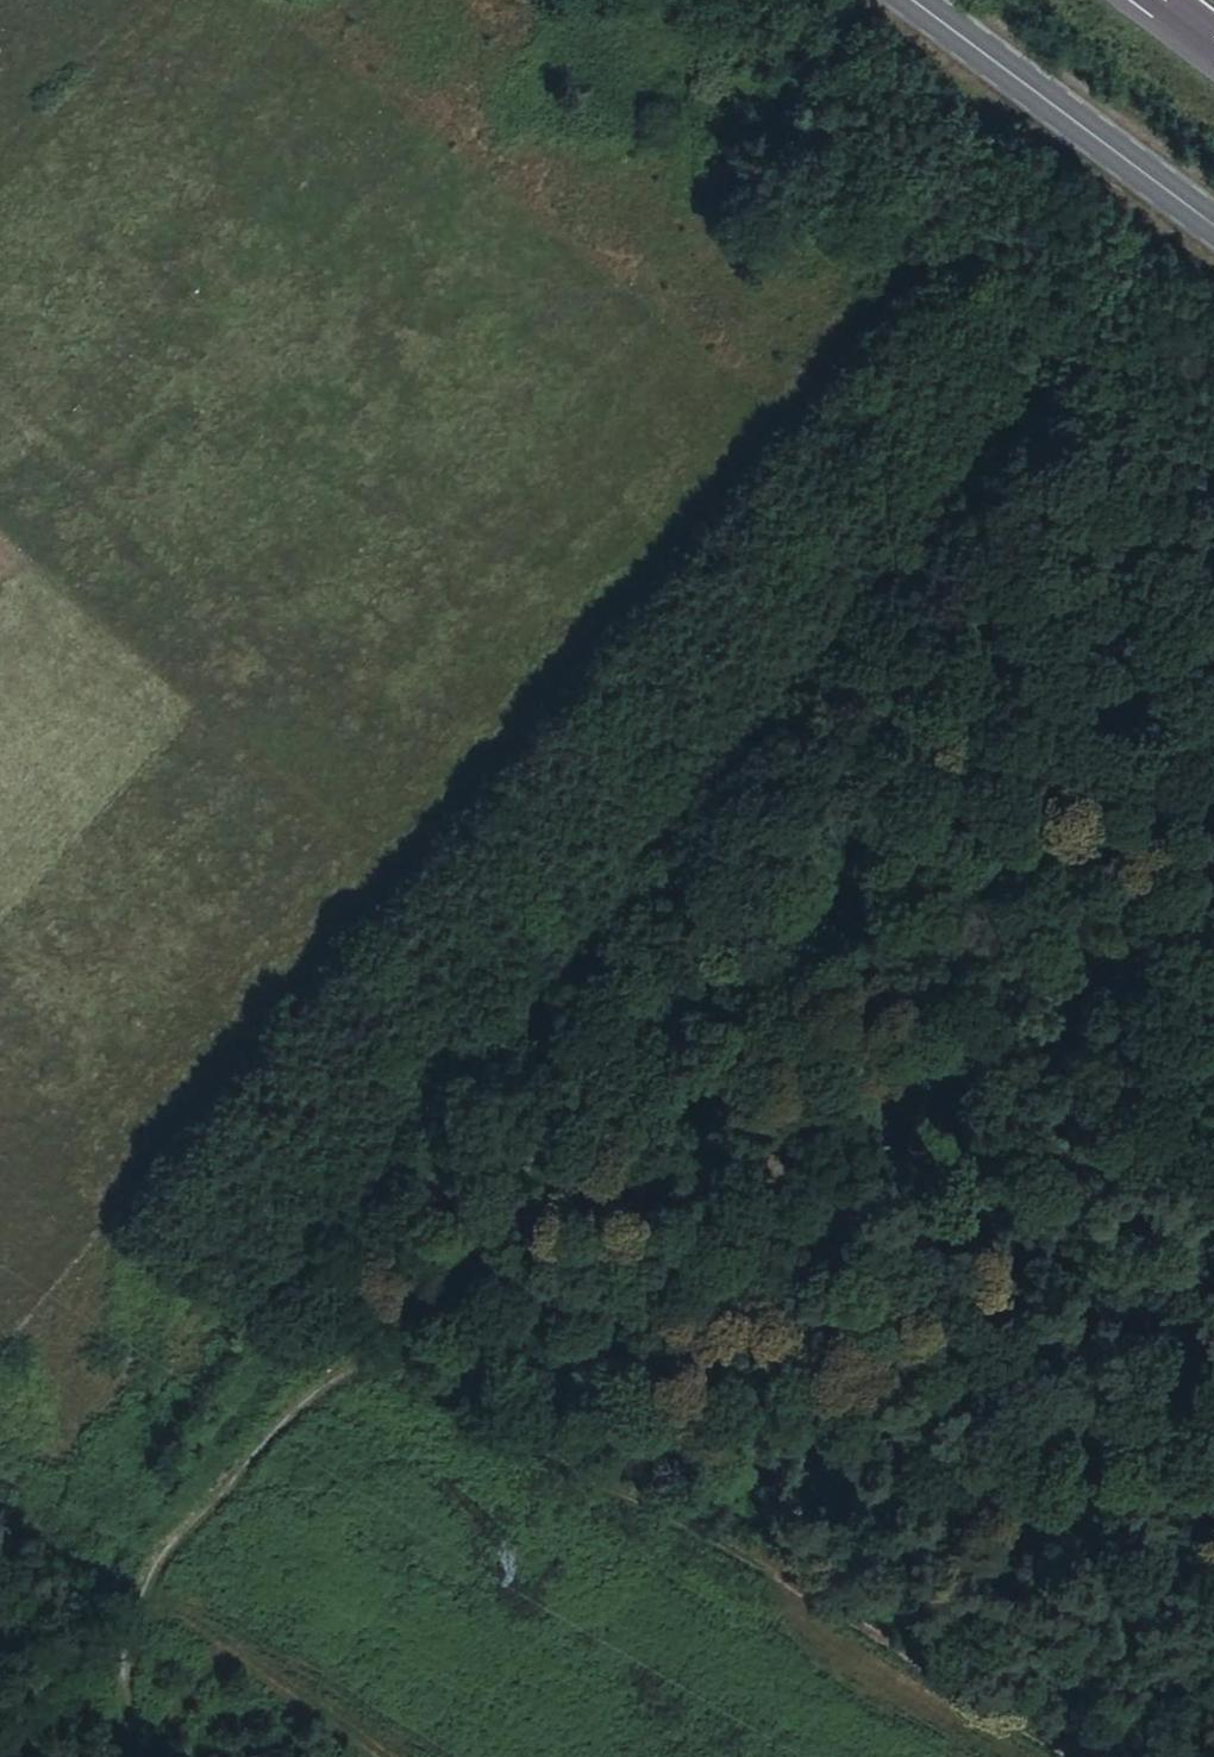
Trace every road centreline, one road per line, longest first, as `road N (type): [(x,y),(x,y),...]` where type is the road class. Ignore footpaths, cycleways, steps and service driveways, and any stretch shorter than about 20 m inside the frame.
road 1 (track): [(120,1756),(107,1635),(159,1542),(299,1406)]
road 2 (secondary): [(912,0),(1213,225)]

